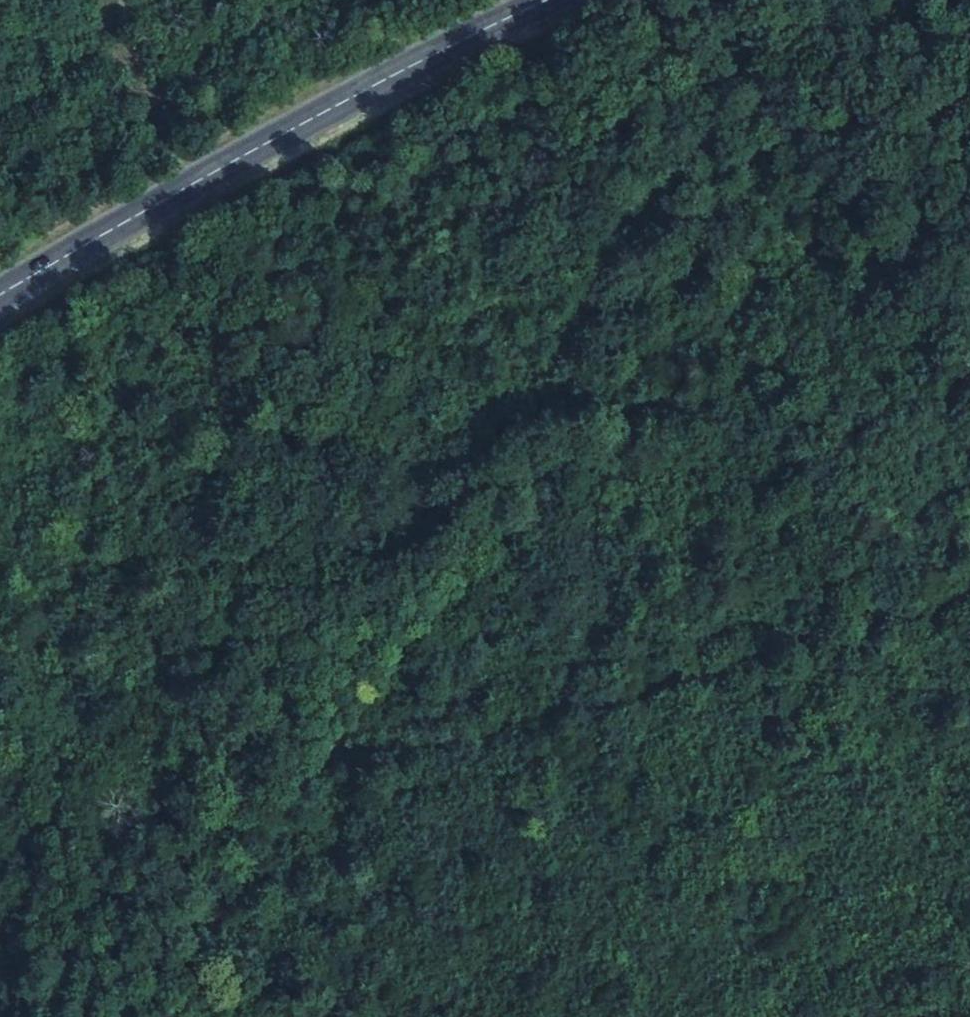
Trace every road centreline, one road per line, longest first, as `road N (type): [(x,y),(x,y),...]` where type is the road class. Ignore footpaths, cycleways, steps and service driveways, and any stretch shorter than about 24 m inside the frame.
road 1 (secondary): [(0,295),(223,164),(543,0)]

